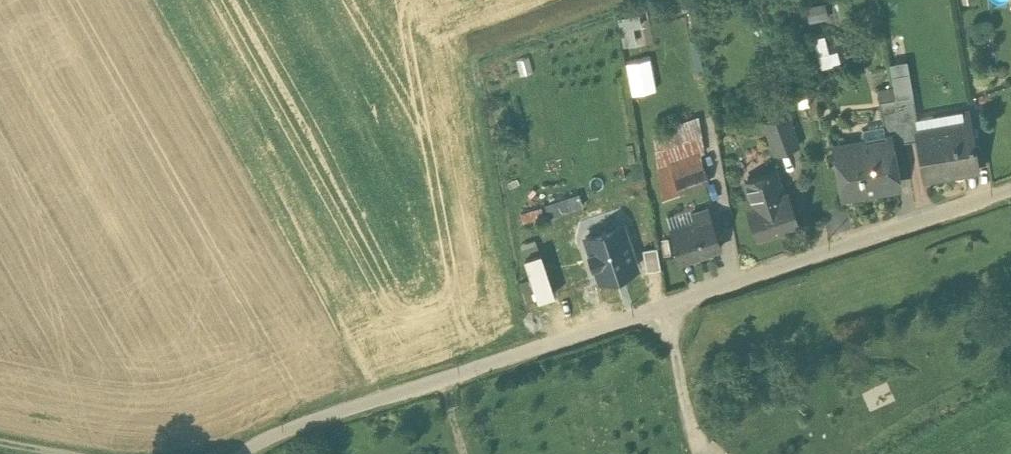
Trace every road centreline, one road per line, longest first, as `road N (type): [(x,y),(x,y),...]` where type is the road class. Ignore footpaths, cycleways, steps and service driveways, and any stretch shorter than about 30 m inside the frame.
road 1 (residential): [(244,453),(340,414),(1010,189)]

